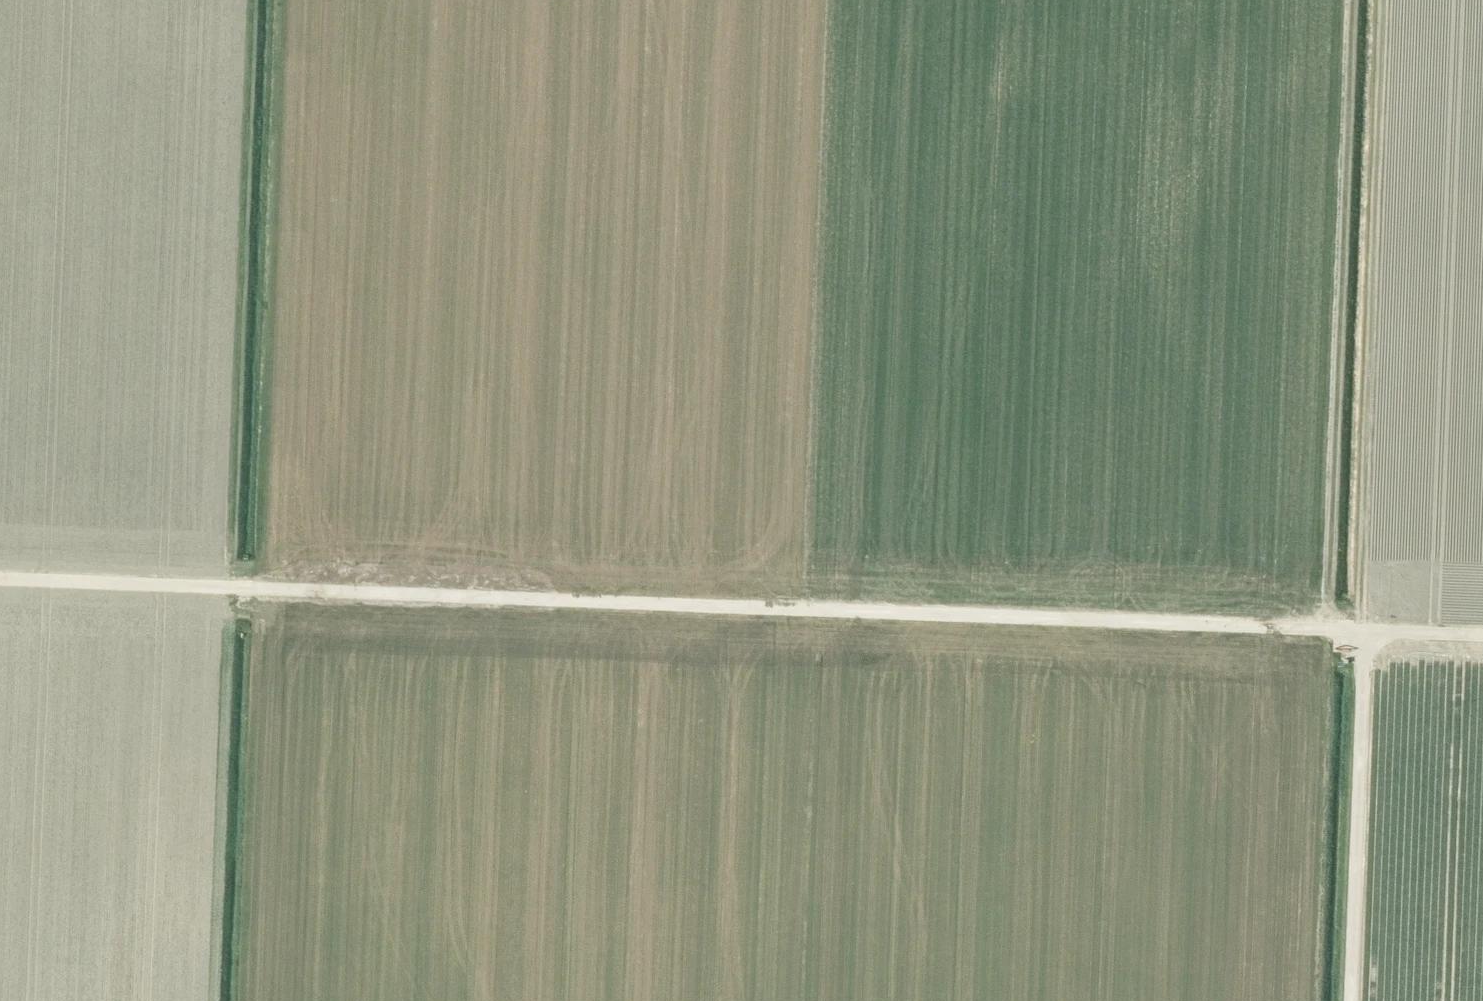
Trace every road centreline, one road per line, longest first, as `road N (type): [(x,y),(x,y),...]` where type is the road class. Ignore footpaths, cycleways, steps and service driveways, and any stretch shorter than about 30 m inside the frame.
road 1 (track): [(0,584),(1482,630)]
road 2 (track): [(1337,1000),(1353,625)]

